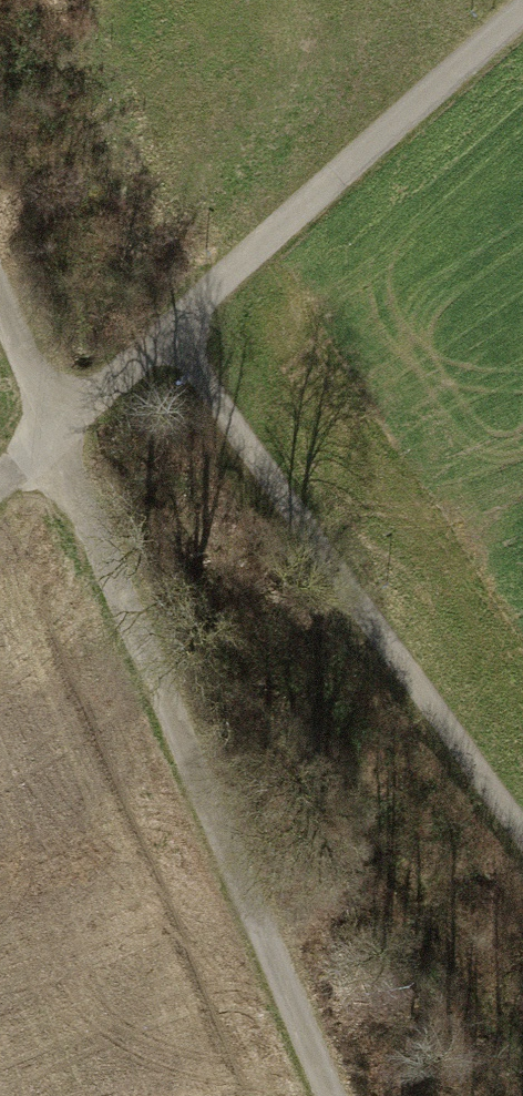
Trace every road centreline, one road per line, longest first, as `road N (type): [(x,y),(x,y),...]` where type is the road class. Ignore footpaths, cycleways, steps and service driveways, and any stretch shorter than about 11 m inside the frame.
road 1 (track): [(329,1095),(0,302)]
road 2 (track): [(522,837),(174,330)]
road 3 (track): [(174,330),(522,12)]
road 4 (track): [(0,485),(174,330)]

